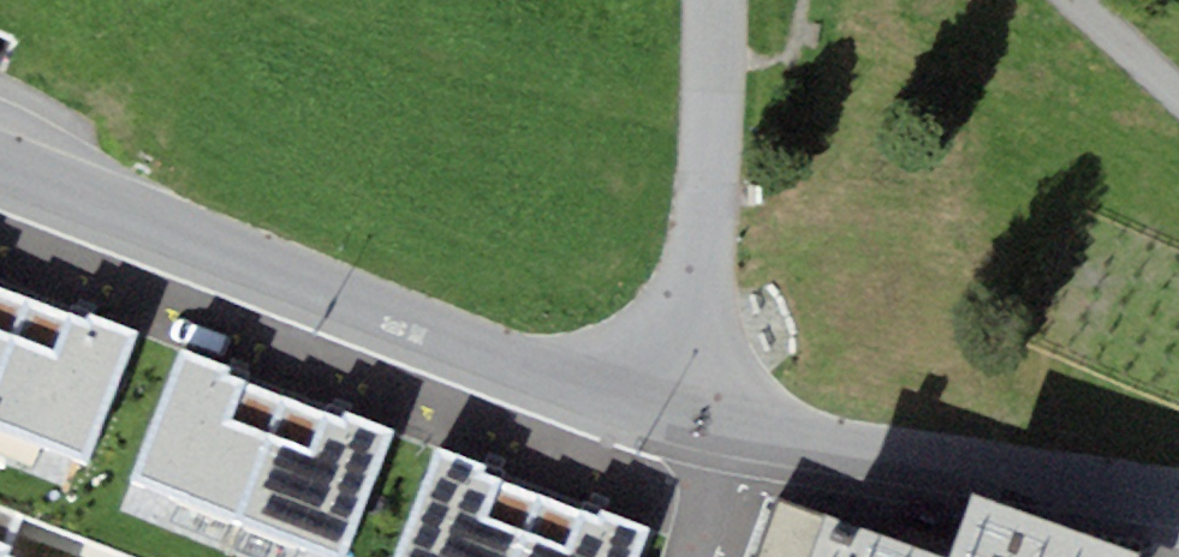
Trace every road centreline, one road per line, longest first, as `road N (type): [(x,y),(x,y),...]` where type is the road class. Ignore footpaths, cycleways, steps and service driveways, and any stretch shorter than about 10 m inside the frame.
road 1 (tertiary): [(666,407),(0,162)]
road 2 (tertiary): [(1178,500),(666,407)]
road 3 (residential): [(721,0),(710,213),(666,407)]

